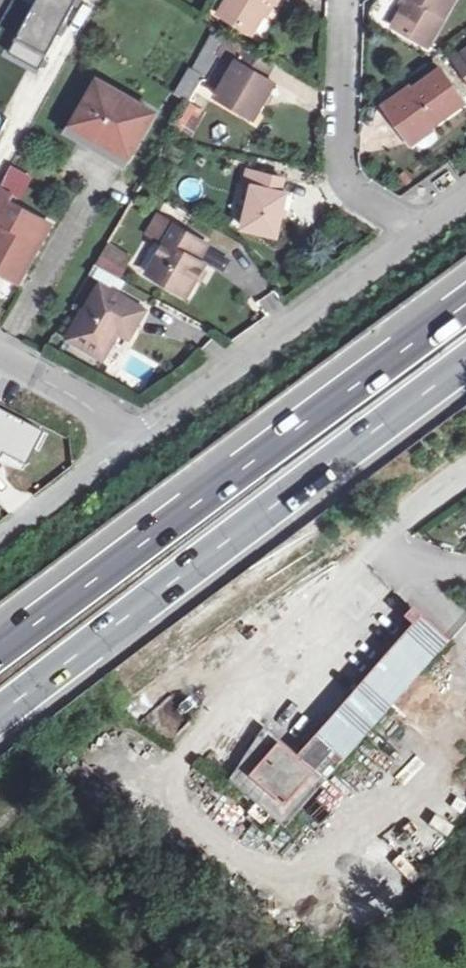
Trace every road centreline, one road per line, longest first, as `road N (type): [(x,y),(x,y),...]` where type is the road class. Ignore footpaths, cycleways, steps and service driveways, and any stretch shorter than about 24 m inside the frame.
road 1 (trunk): [(0,716),(465,365)]
road 2 (trunk): [(465,303),(0,650)]
road 3 (residential): [(465,198),(129,440),(0,359)]
road 4 (residential): [(465,478),(391,533),(429,566),(465,571)]

